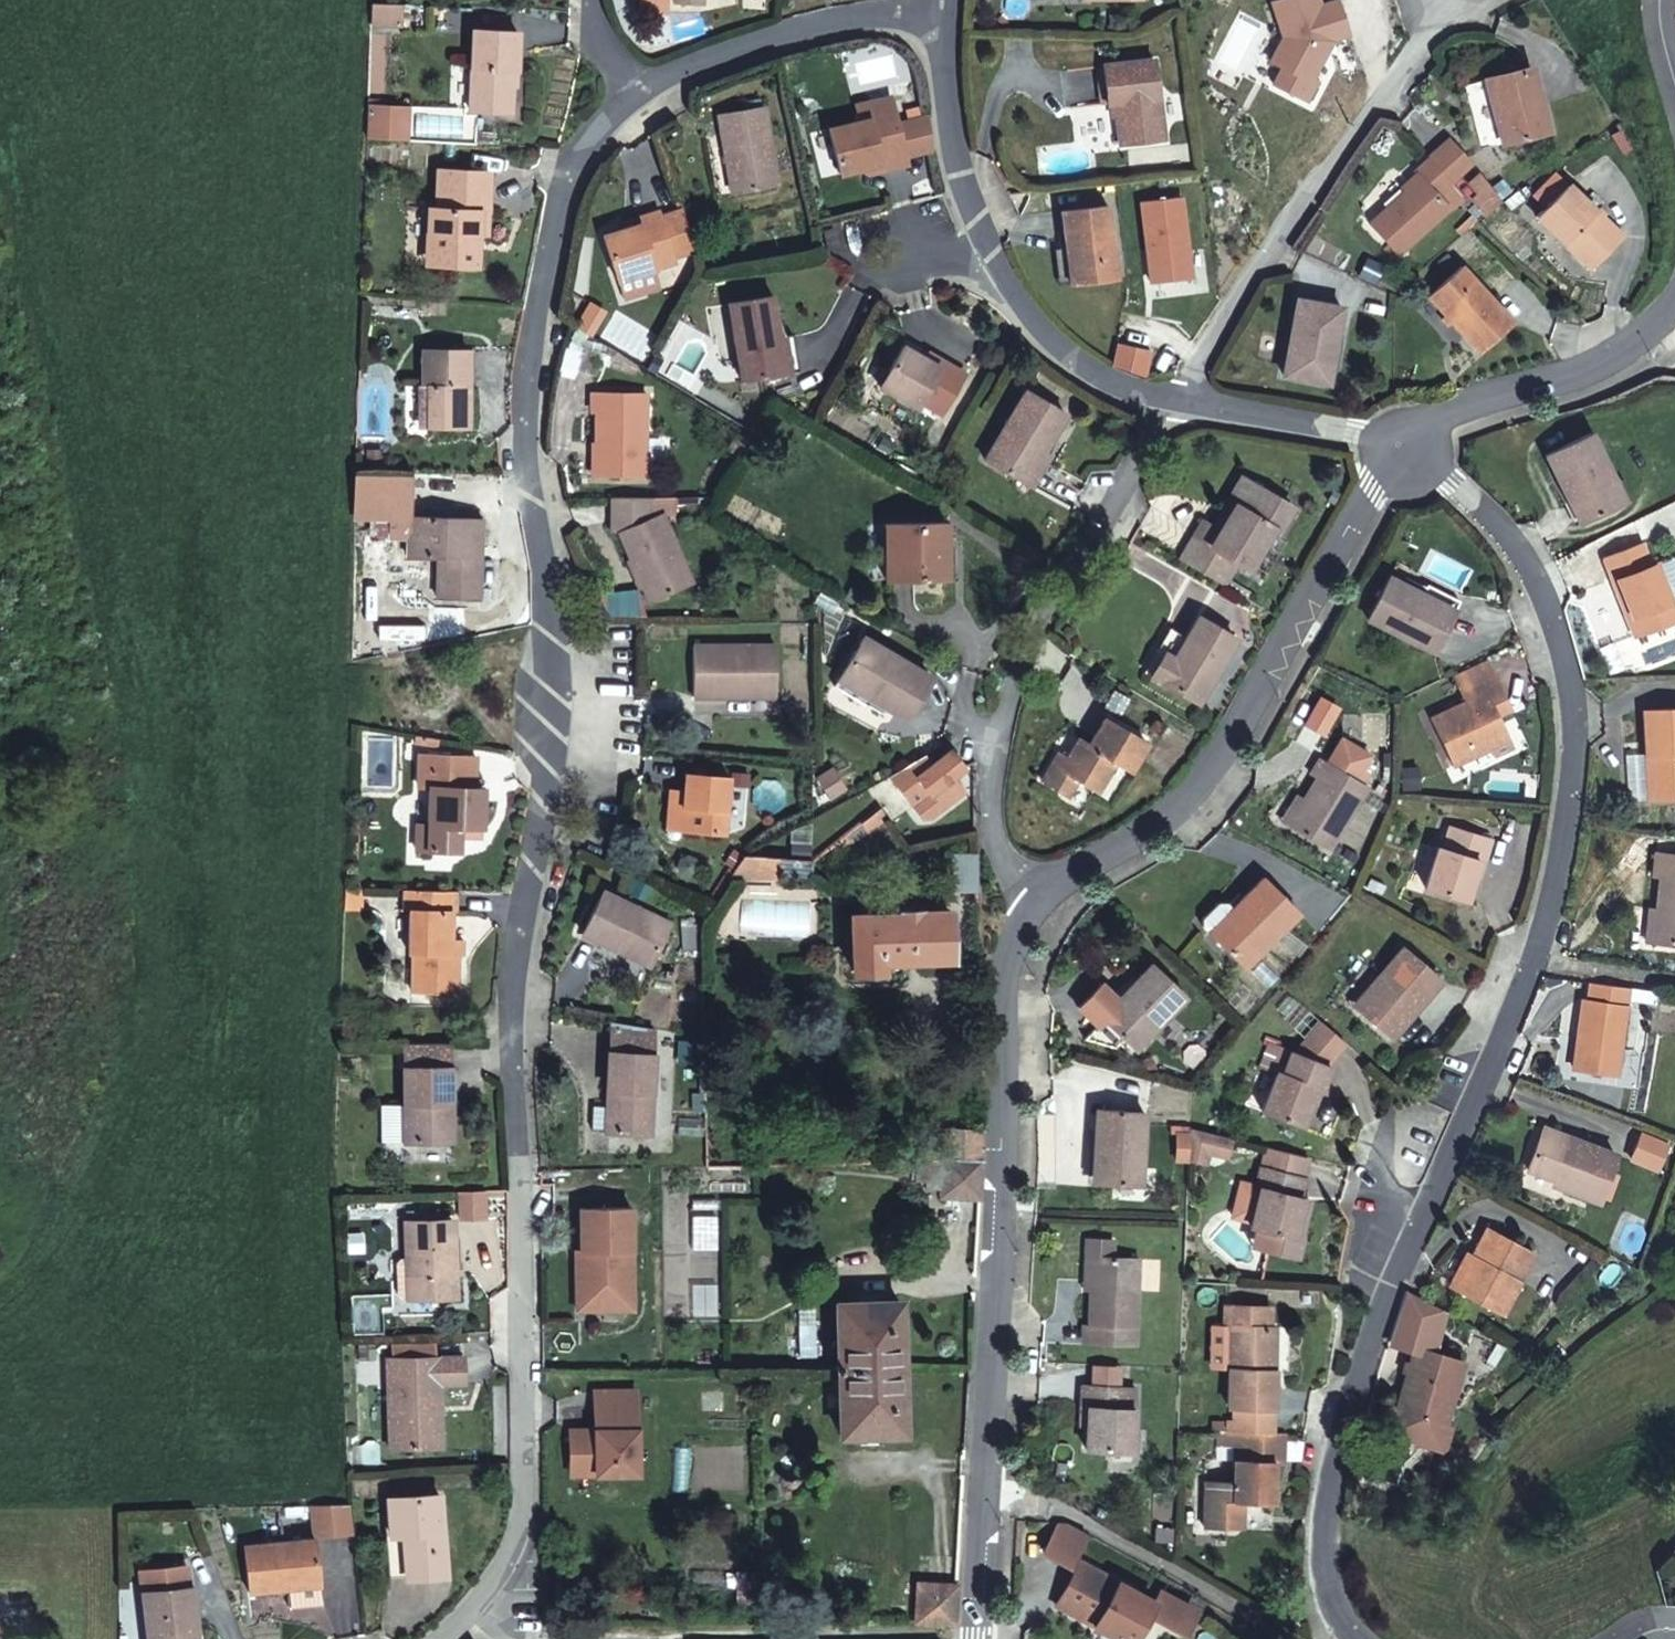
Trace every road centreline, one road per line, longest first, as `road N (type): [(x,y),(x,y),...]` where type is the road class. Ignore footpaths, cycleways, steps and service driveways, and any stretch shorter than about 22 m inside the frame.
road 1 (residential): [(639,90),(567,164),(526,388),(535,501),(564,633),(566,756),(541,877),(522,1047),(528,1506),(506,1571),(490,1587)]
road 2 (residential): [(1399,446),(1452,483),(1524,558),(1562,650),(1572,762),(1556,868),(1501,1024),(1361,1345),(1330,1447),(1326,1524),(1337,1603),(1362,1638)]
road 3 (residential): [(974,1635),(1009,947),(1036,902)]
road 4 (residential): [(1036,902),(1190,805),(1399,446)]
road 5 (unclassified): [(1036,902),(1001,855),(990,775),(998,713),(1060,575),(1177,404)]
road 6 (residential): [(940,7),(950,138),(976,242),(1039,335),(1113,384),(1177,404)]
road 7 (residential): [(1177,404),(1362,127),(1460,0)]
road 8 (residential): [(1399,446),(1498,398),(1591,368),(1652,329),(1674,291)]
road 9 (residential): [(940,7),(737,48),(639,90)]
road 10 (unclassified): [(674,1638),(974,1635)]
road 11 (residential): [(1177,404),(1399,446)]

